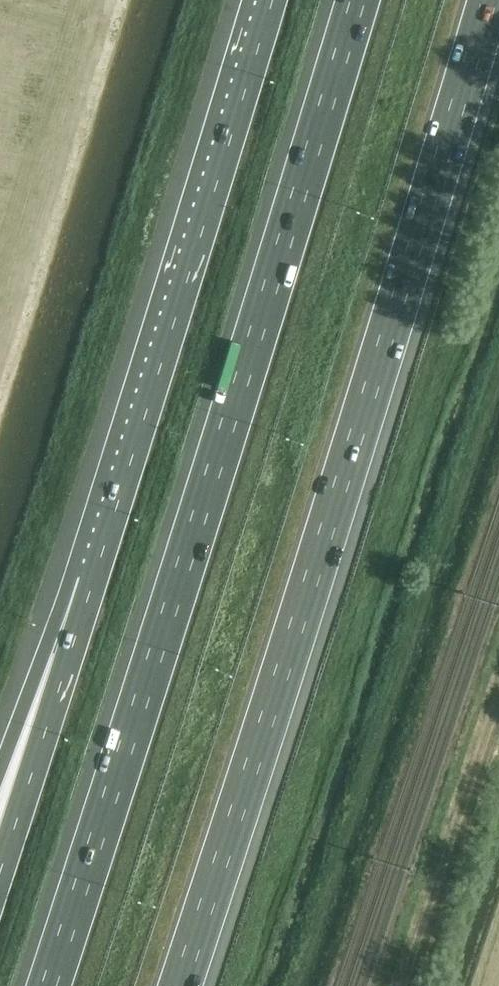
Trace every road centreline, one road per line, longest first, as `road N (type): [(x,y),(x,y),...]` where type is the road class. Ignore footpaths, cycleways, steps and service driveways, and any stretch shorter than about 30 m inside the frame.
road 1 (motorway): [(356,0),(47,985)]
road 2 (motorway): [(180,985),(488,0)]
road 3 (motorway): [(266,0),(82,588)]
road 4 (track): [(401,985),(498,695)]
road 5 (motorway): [(82,588),(0,847)]
road 6 (motorway): [(82,588),(0,777)]

